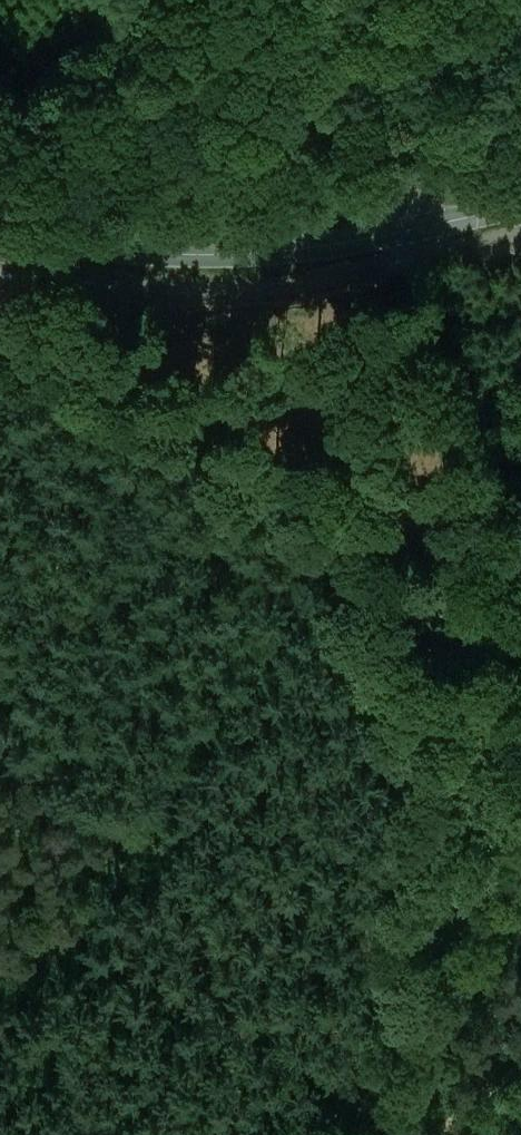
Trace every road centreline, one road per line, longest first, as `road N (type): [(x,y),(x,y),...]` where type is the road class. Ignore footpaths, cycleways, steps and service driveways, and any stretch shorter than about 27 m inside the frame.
road 1 (track): [(425,296),(325,549),(0,1018)]
road 2 (unclassified): [(414,230),(520,640)]
road 3 (tertiary): [(0,237),(199,255),(414,230)]
road 4 (unclassified): [(520,779),(354,1134)]
road 5 (unclassified): [(386,0),(414,230)]

